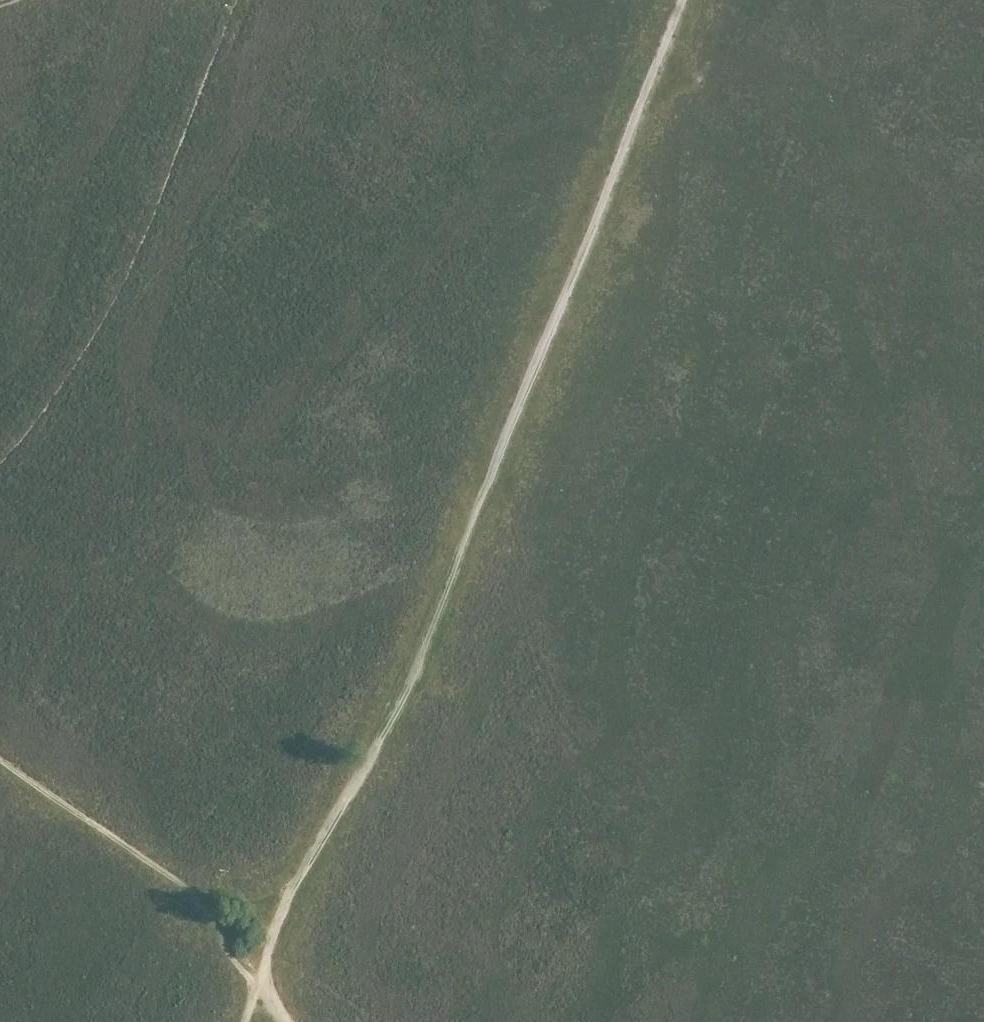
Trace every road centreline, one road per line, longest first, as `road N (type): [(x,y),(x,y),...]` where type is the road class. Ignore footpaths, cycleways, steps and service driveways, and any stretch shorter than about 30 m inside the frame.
road 1 (track): [(0,771),(214,922),(288,1021)]

